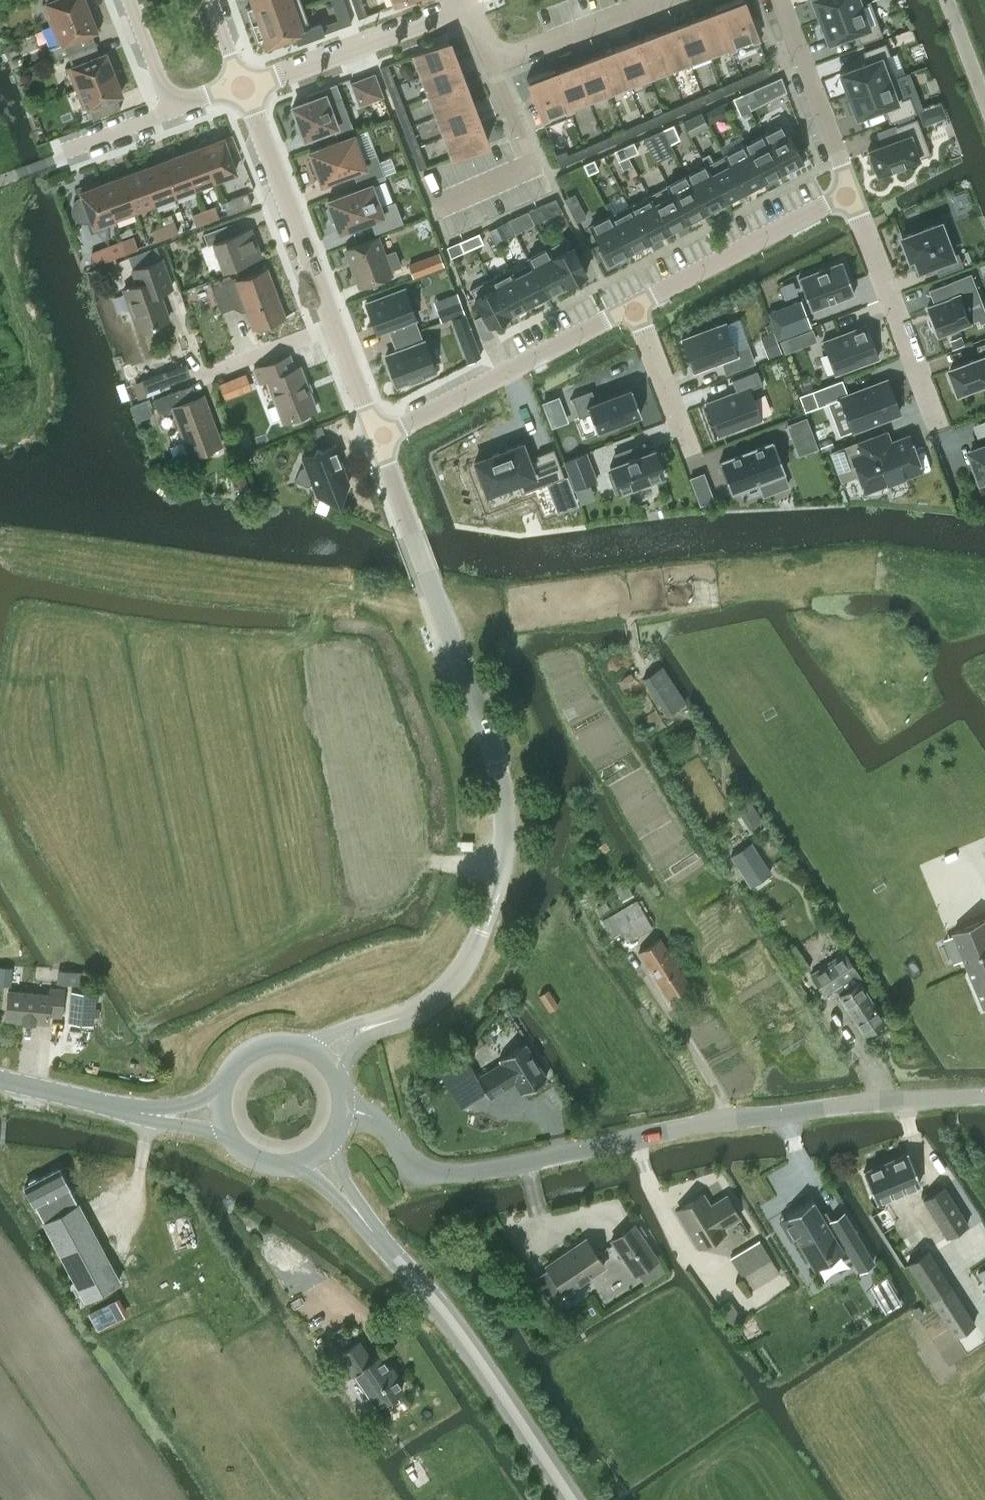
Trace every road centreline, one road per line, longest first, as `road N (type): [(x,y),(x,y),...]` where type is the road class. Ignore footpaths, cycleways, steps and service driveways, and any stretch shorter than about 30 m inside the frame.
road 1 (unclassified): [(344,1109),(374,1115),(413,1165),(447,1172),(836,1105),(984,1096)]
road 2 (unclassified): [(323,1056),(422,1004),(455,978),(484,926),(501,862),(502,797),(486,733),(407,523)]
road 3 (unclassified): [(570,1499),(444,1311),(374,1236),(317,1156)]
road 4 (residential): [(374,440),(630,305)]
road 5 (residential): [(241,88),(330,325)]
road 6 (residential): [(936,426),(849,190)]
road 7 (residential): [(630,305),(849,190)]
road 8 (residential): [(665,0),(491,63),(468,7)]
road 9 (residential): [(241,88),(468,7)]
road 10 (unclassified): [(220,1114),(151,1114),(0,1079)]
road 11 (residential): [(849,190),(773,0)]
road 12 (residential): [(630,305),(688,447)]
road 13 (unclassified): [(323,1056),(299,1043),(258,1046),(228,1073),(220,1114)]
road 14 (residential): [(197,378),(330,325)]
road 15 (unclassified): [(220,1114),(237,1146),(257,1161),(294,1165),(317,1156)]
road 16 (residential): [(330,325),(374,440)]

